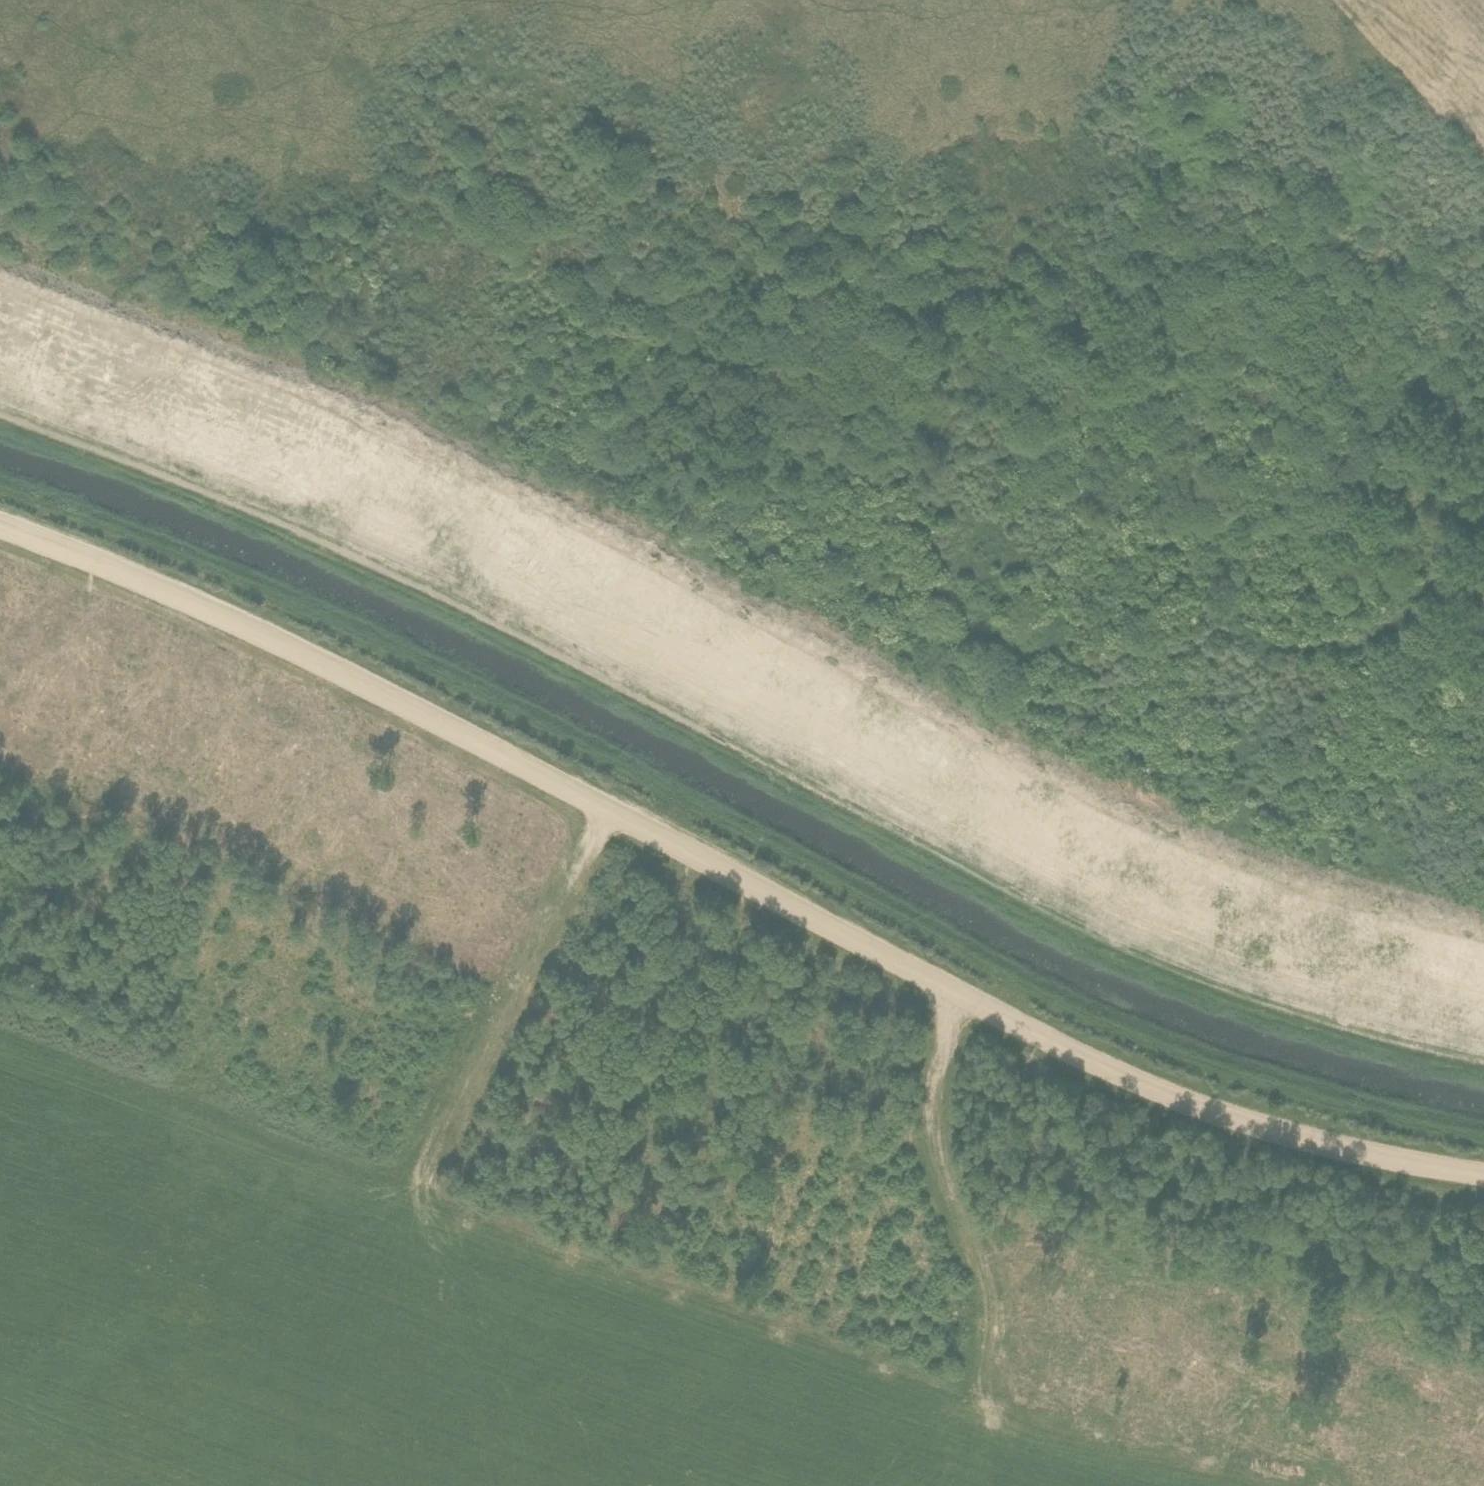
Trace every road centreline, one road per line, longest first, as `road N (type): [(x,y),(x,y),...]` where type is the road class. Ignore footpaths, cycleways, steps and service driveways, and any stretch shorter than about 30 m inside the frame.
road 1 (track): [(1483,1172),(1241,1114),(1129,1073),(280,639),(0,524)]

